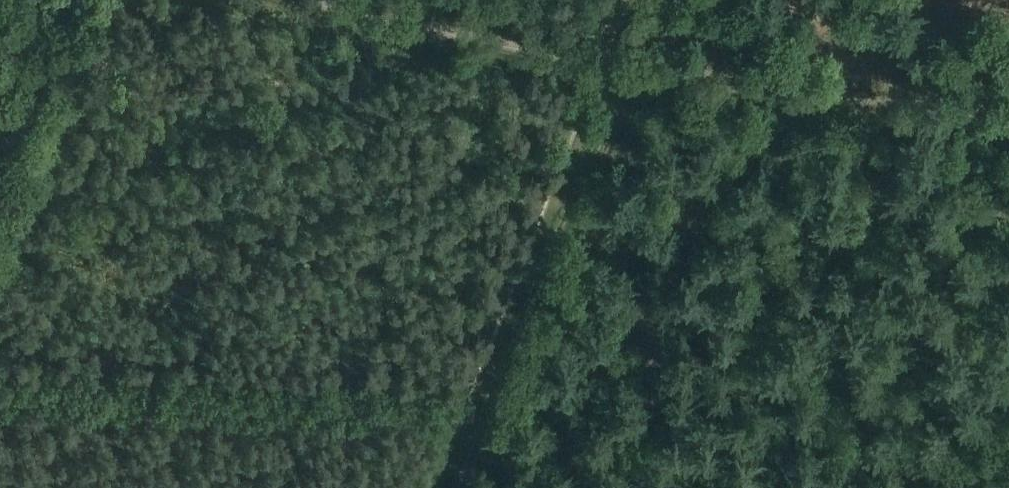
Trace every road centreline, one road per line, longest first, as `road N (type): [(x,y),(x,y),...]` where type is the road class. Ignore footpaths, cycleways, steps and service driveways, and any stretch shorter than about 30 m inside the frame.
road 1 (track): [(632,67),(459,487)]
road 2 (track): [(1008,121),(632,67)]
road 3 (track): [(632,67),(303,0)]

